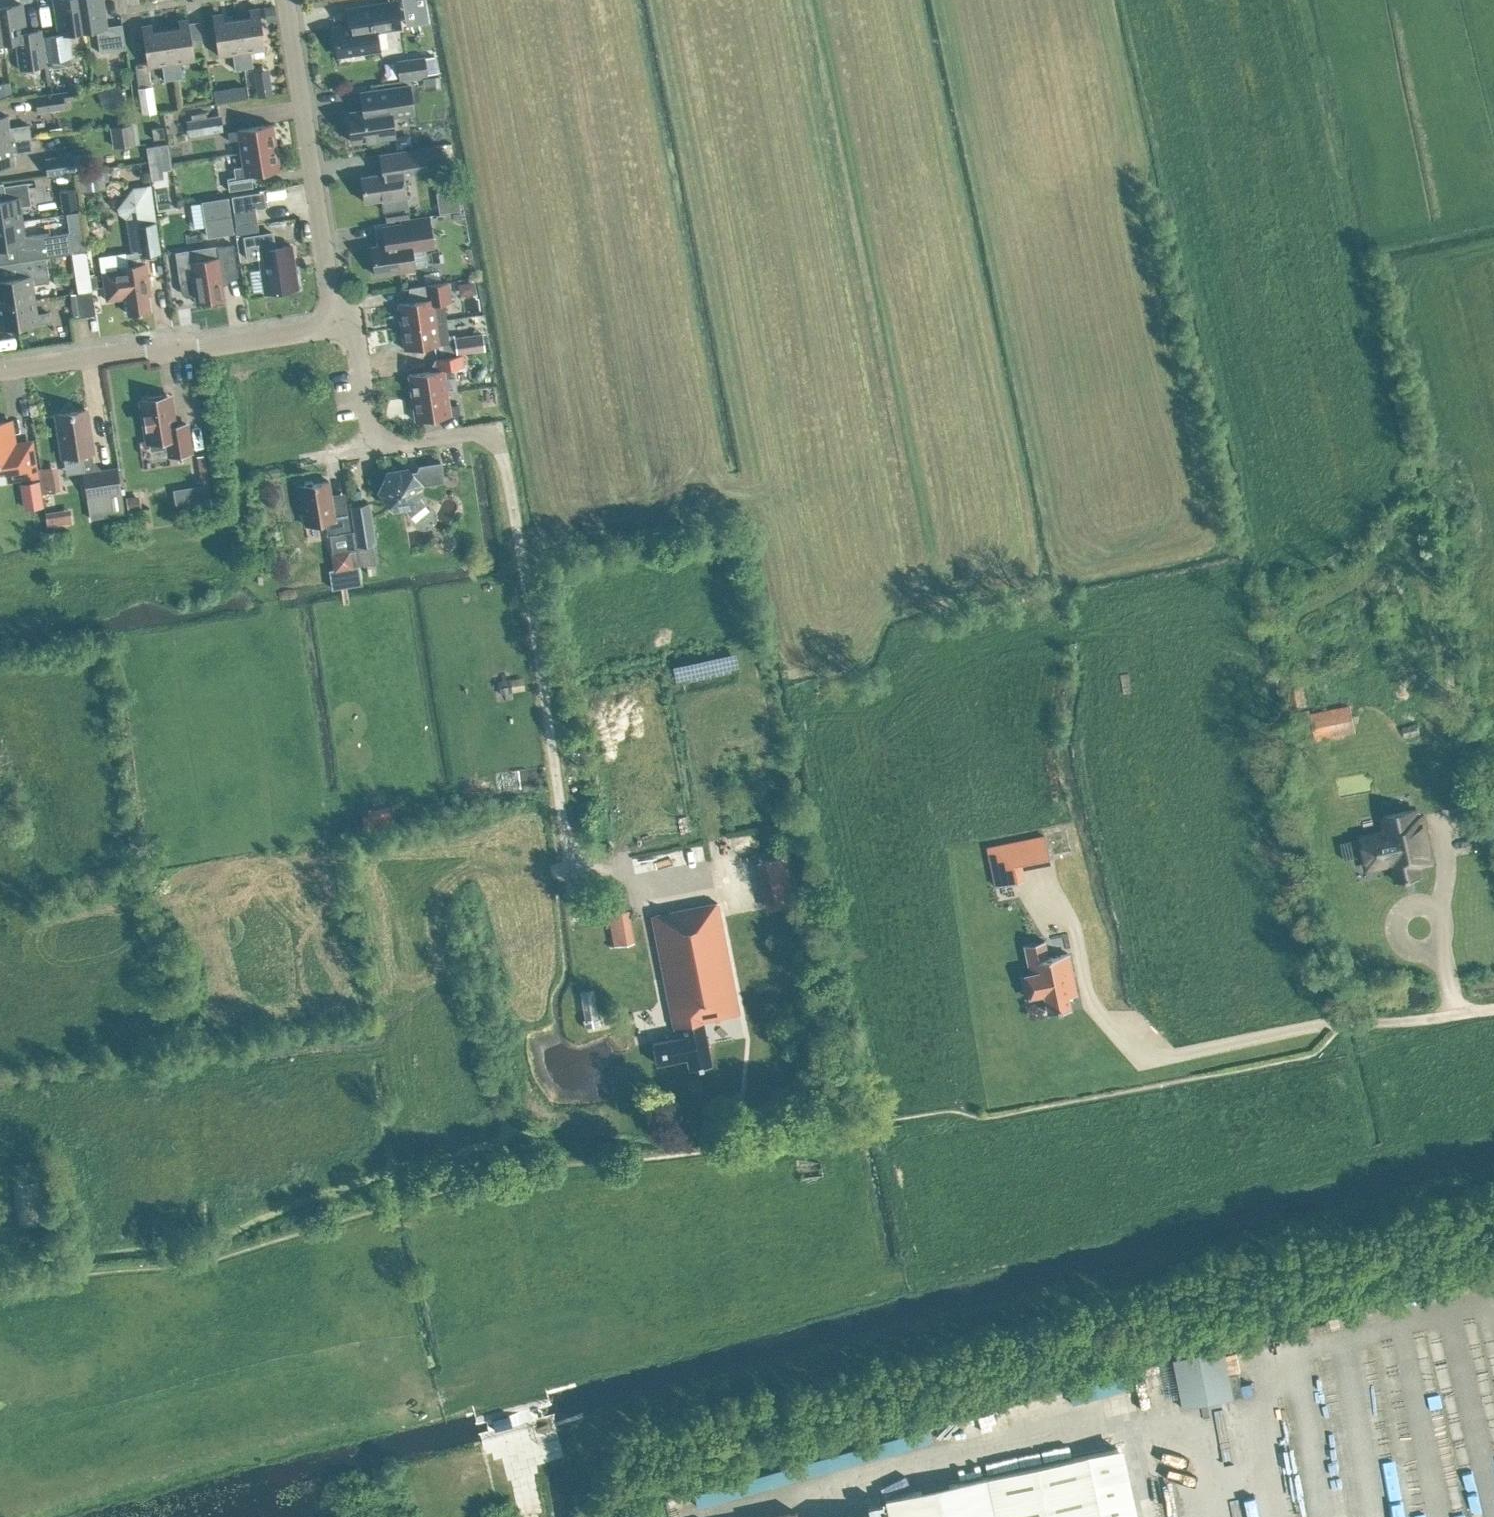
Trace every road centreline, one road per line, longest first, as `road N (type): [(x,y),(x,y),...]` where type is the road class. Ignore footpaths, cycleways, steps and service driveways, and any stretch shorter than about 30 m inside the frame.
road 1 (unclassified): [(565,827),(497,428),(373,446),(351,341),(330,312)]
road 2 (unclassified): [(0,368),(309,331),(330,312)]
road 3 (unclassified): [(330,312),(287,0)]
road 4 (track): [(1343,1022),(1173,1054)]
road 5 (track): [(1493,1009),(1412,1024),(1343,1022)]

